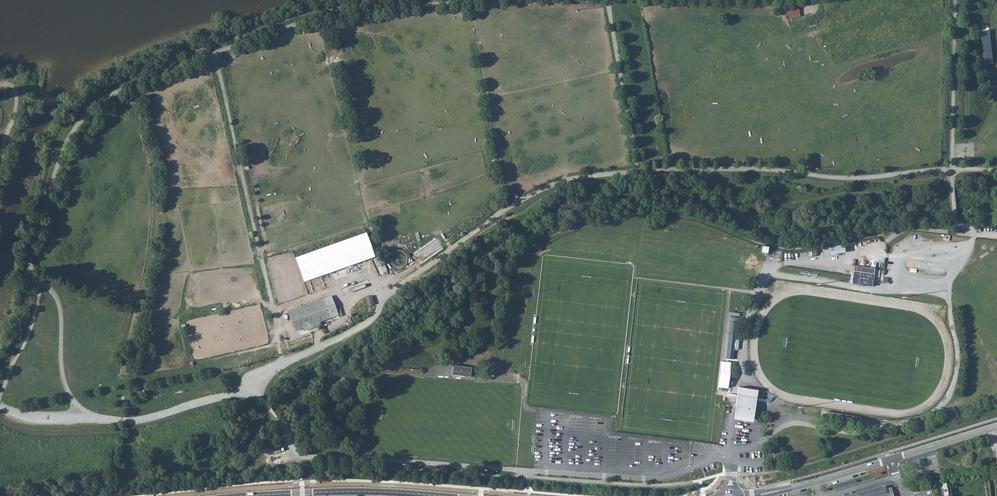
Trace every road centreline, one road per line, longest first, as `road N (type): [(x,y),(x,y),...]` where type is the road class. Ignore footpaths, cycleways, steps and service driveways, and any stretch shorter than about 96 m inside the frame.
road 1 (track): [(281,366),(279,323),(215,53)]
road 2 (track): [(473,285),(477,295),(453,337),(429,354),(413,346),(284,428)]
road 3 (secondary): [(774,492),(996,426)]
road 4 (secondary): [(241,495),(439,495)]
road 5 (track): [(952,170),(954,0)]

